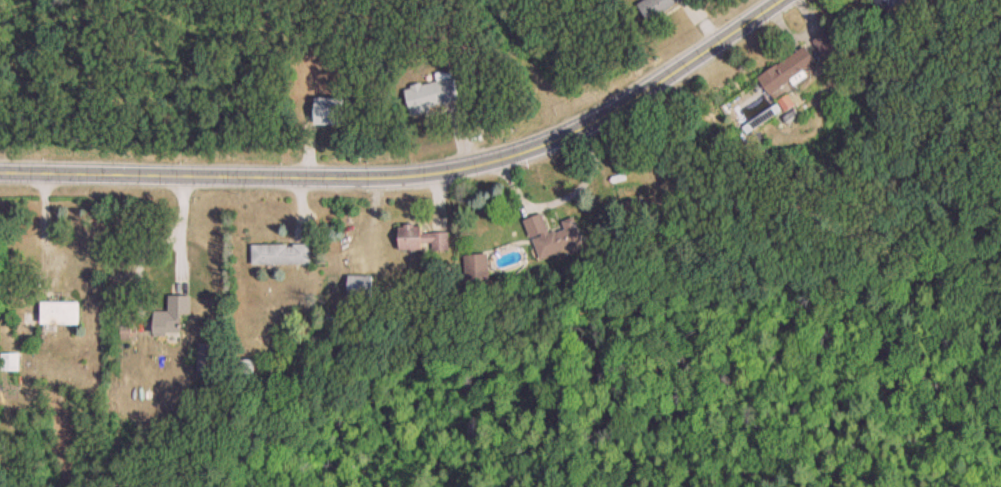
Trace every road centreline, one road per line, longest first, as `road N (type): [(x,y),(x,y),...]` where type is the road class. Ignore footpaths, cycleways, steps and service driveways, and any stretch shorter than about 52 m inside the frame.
road 1 (tertiary): [(0,173),(440,176),(547,143),(669,77),(783,0)]

